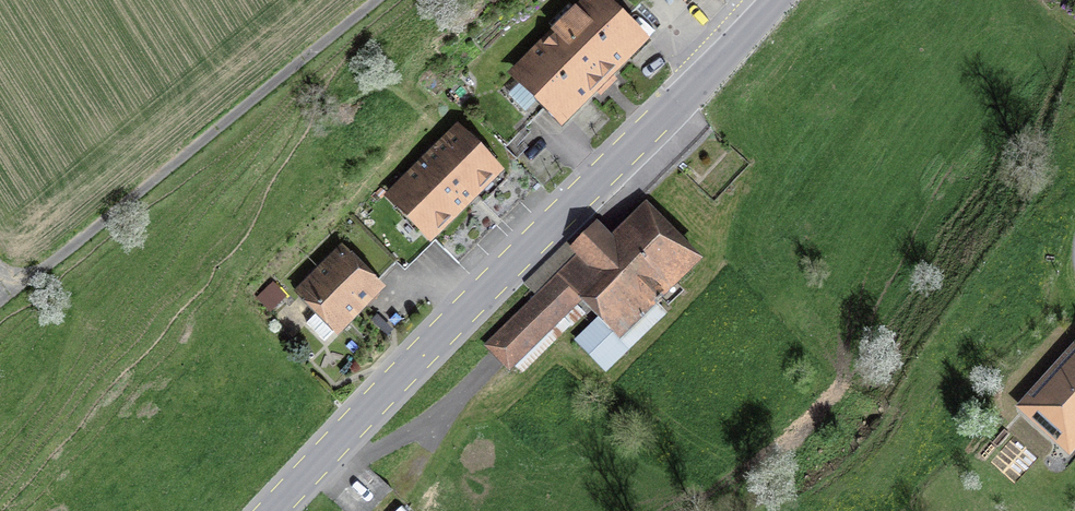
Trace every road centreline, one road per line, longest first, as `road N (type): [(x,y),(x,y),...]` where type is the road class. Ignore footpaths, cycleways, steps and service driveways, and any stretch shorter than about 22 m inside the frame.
road 1 (tertiary): [(273,510),(775,0)]
road 2 (track): [(0,269),(18,275),(47,266),(376,0)]

